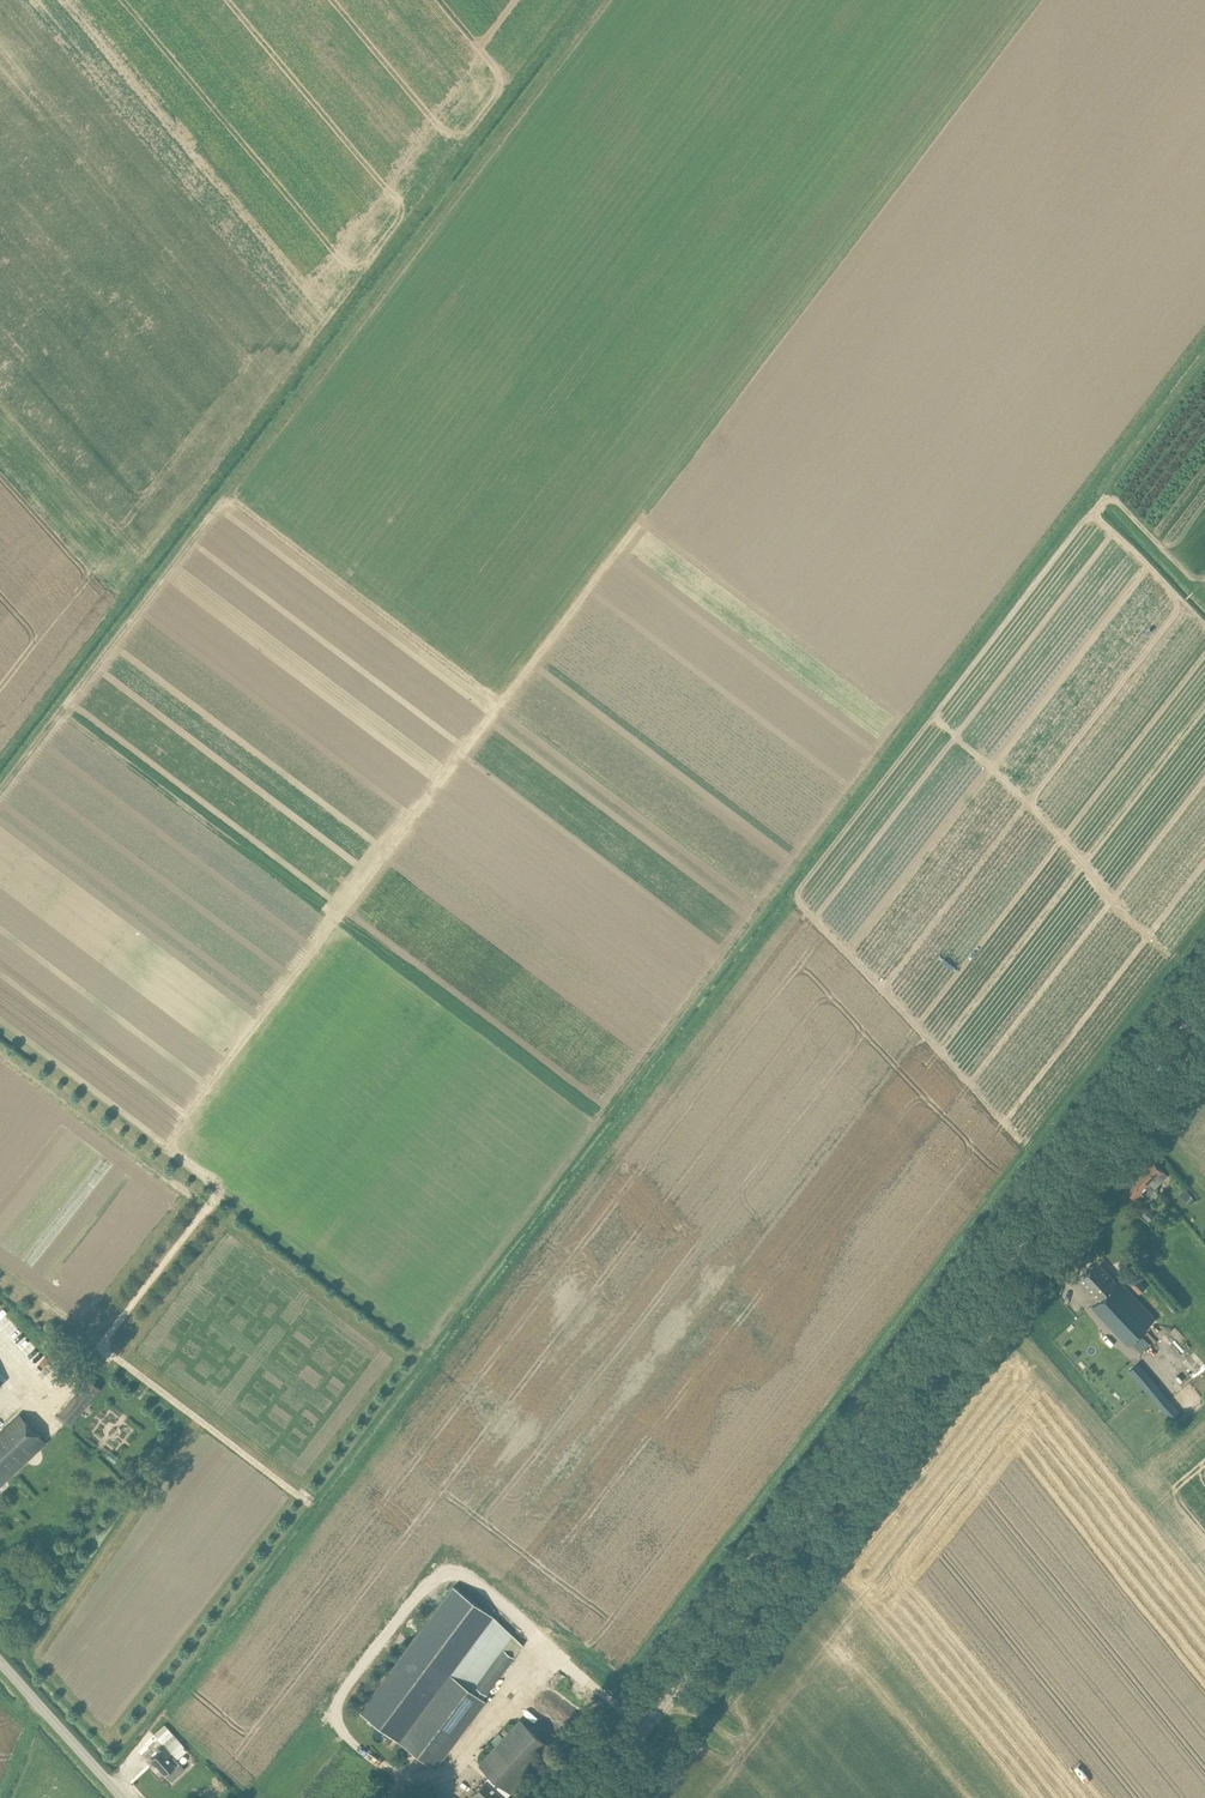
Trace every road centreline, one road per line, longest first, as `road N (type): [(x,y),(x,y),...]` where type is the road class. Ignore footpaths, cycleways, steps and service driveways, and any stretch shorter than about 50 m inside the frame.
road 1 (residential): [(811,1512),(874,1469),(975,1348),(1151,1116),(1190,1050),(1198,1010)]
road 2 (secondary): [(811,1512),(1198,1010)]
road 3 (secondary): [(591,1797),(811,1512)]
road 4 (unclassified): [(122,1797),(0,1662)]

